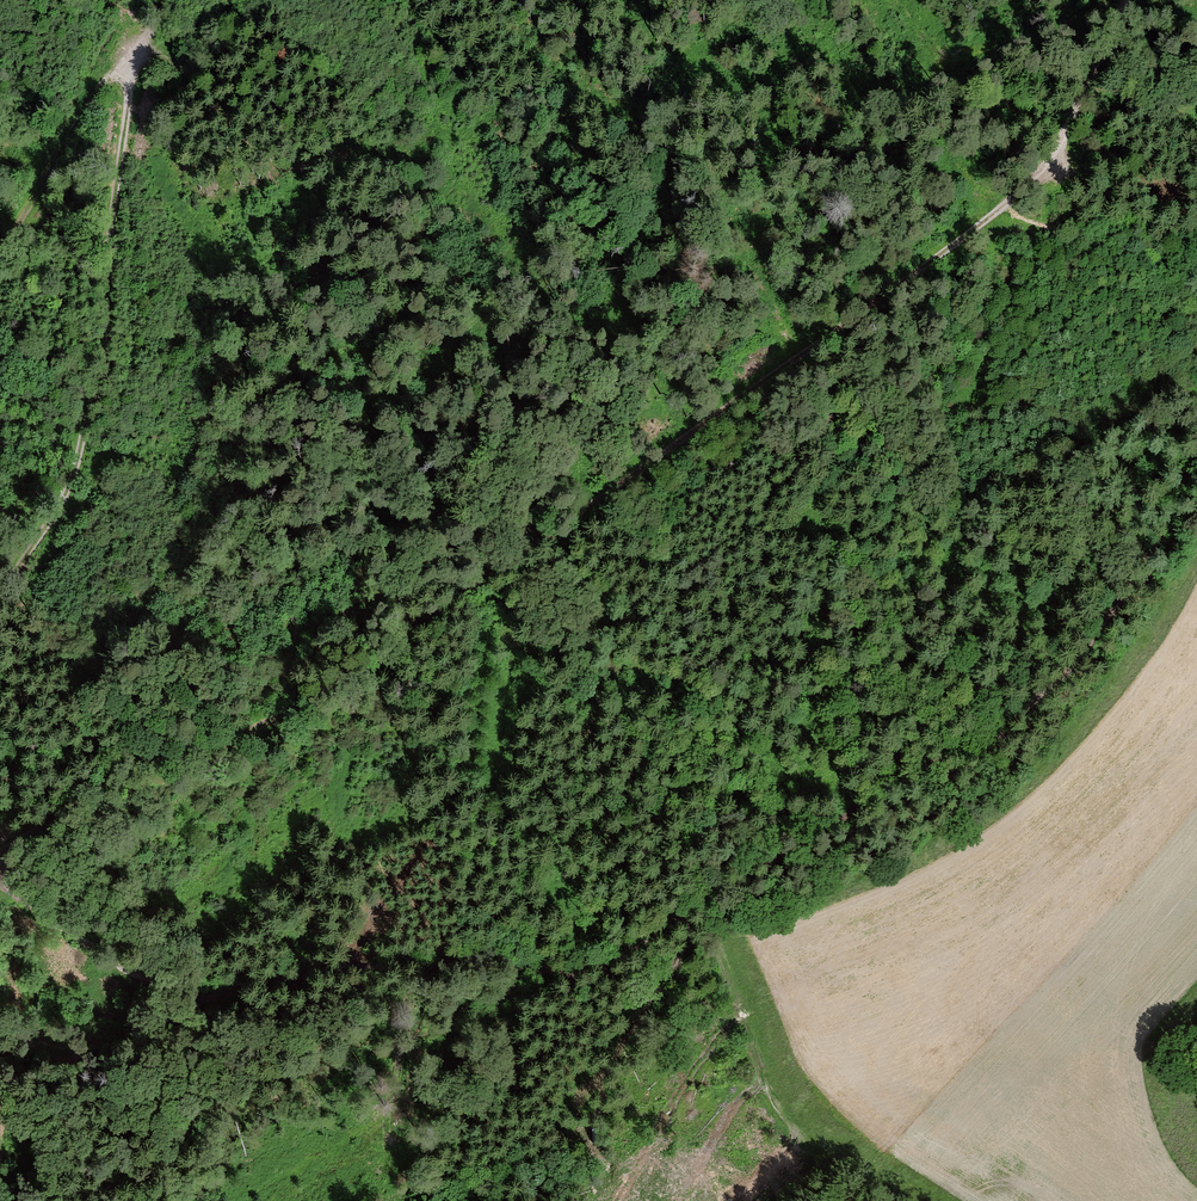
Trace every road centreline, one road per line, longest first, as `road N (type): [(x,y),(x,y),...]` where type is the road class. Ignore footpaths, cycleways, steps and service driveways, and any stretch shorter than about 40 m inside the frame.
road 1 (track): [(0,882),(106,955),(190,995),(219,997),(339,969),(411,962),(564,970),(596,964),(884,796),(979,752),(1075,664),(1116,608),(1196,457)]
road 2 (track): [(1128,0),(1039,173),(898,287),(312,697),(219,743),(99,783),(0,849)]
road 3 (track): [(132,57),(105,369),(69,484),(0,599)]
road 4 (track): [(706,895),(767,1088),(812,1152),(876,1200)]
road 5 (track): [(0,247),(94,96),(132,57)]

